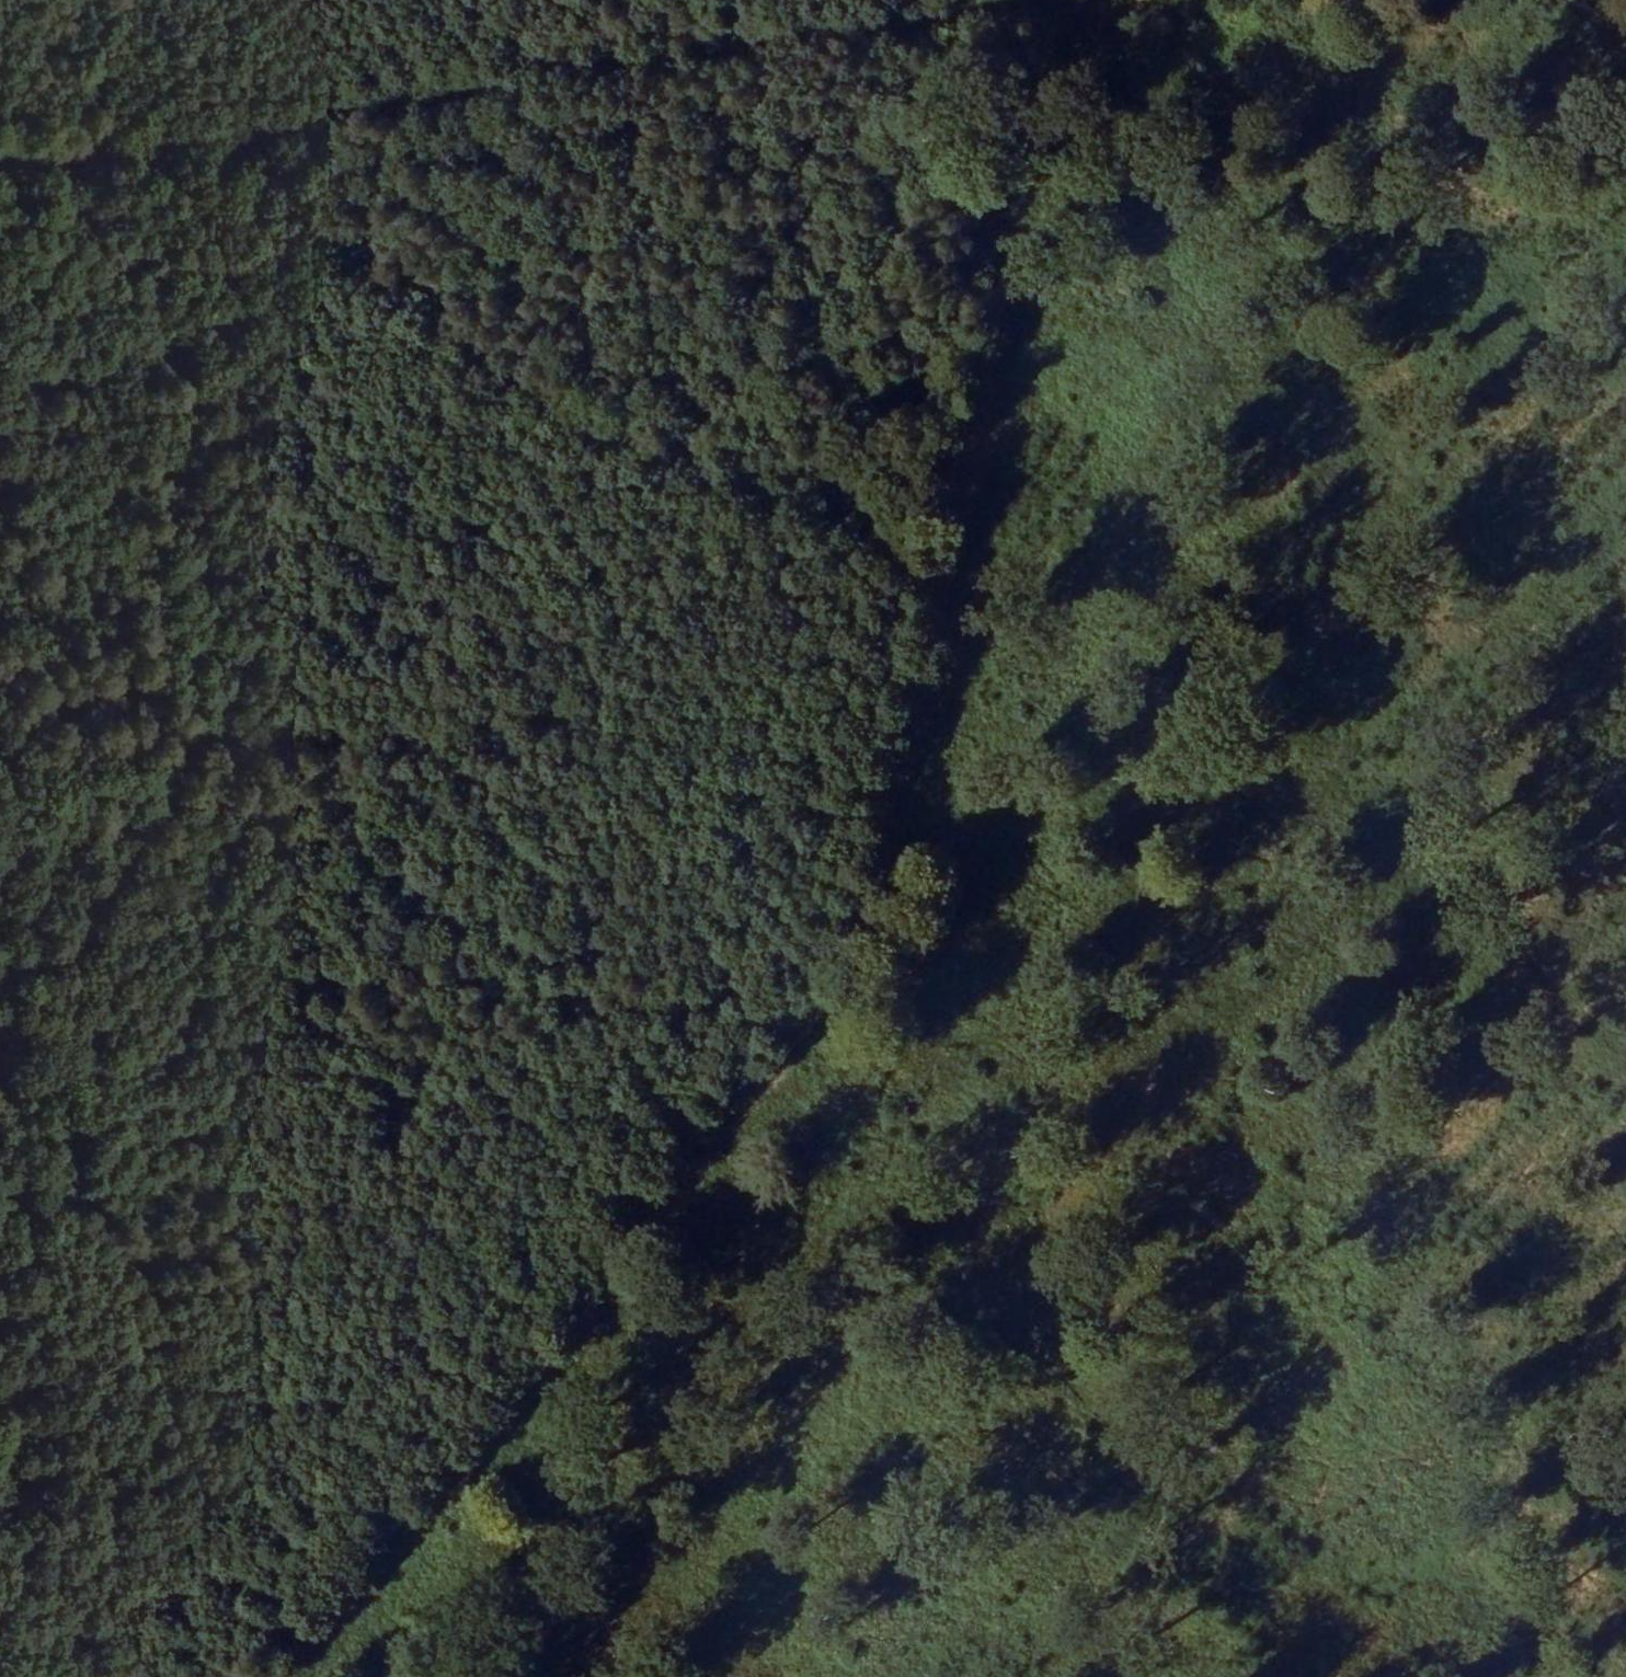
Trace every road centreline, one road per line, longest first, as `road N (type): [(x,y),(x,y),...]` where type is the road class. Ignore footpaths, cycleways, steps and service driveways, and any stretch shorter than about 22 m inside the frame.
road 1 (track): [(1234,0),(0,213)]
road 2 (track): [(999,760),(275,1676)]
road 3 (track): [(235,172),(131,0)]

